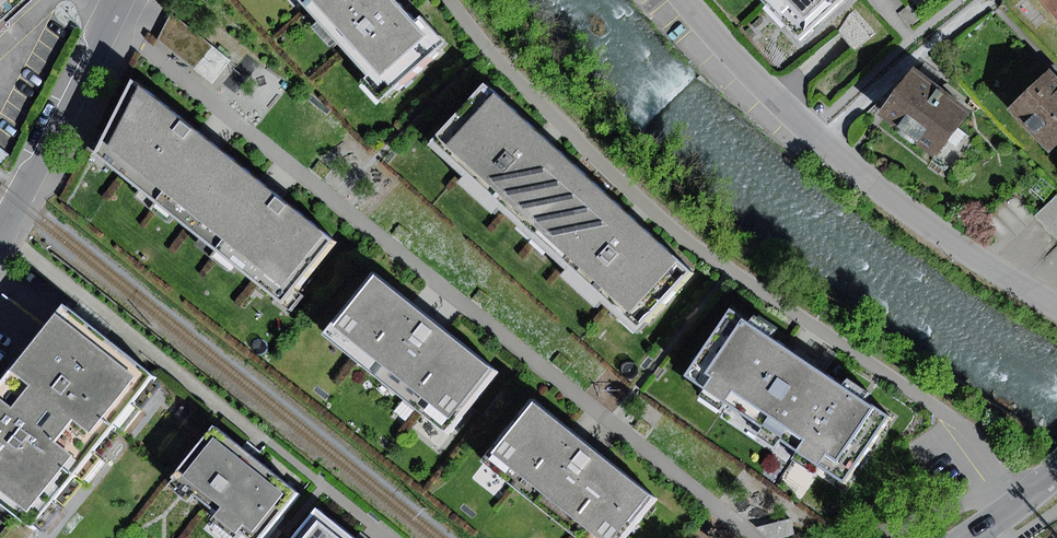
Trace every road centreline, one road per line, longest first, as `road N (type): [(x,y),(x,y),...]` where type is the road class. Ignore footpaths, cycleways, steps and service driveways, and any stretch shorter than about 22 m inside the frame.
road 1 (residential): [(685,0),(858,172),(1056,305)]
road 2 (residential): [(116,0),(0,230)]

